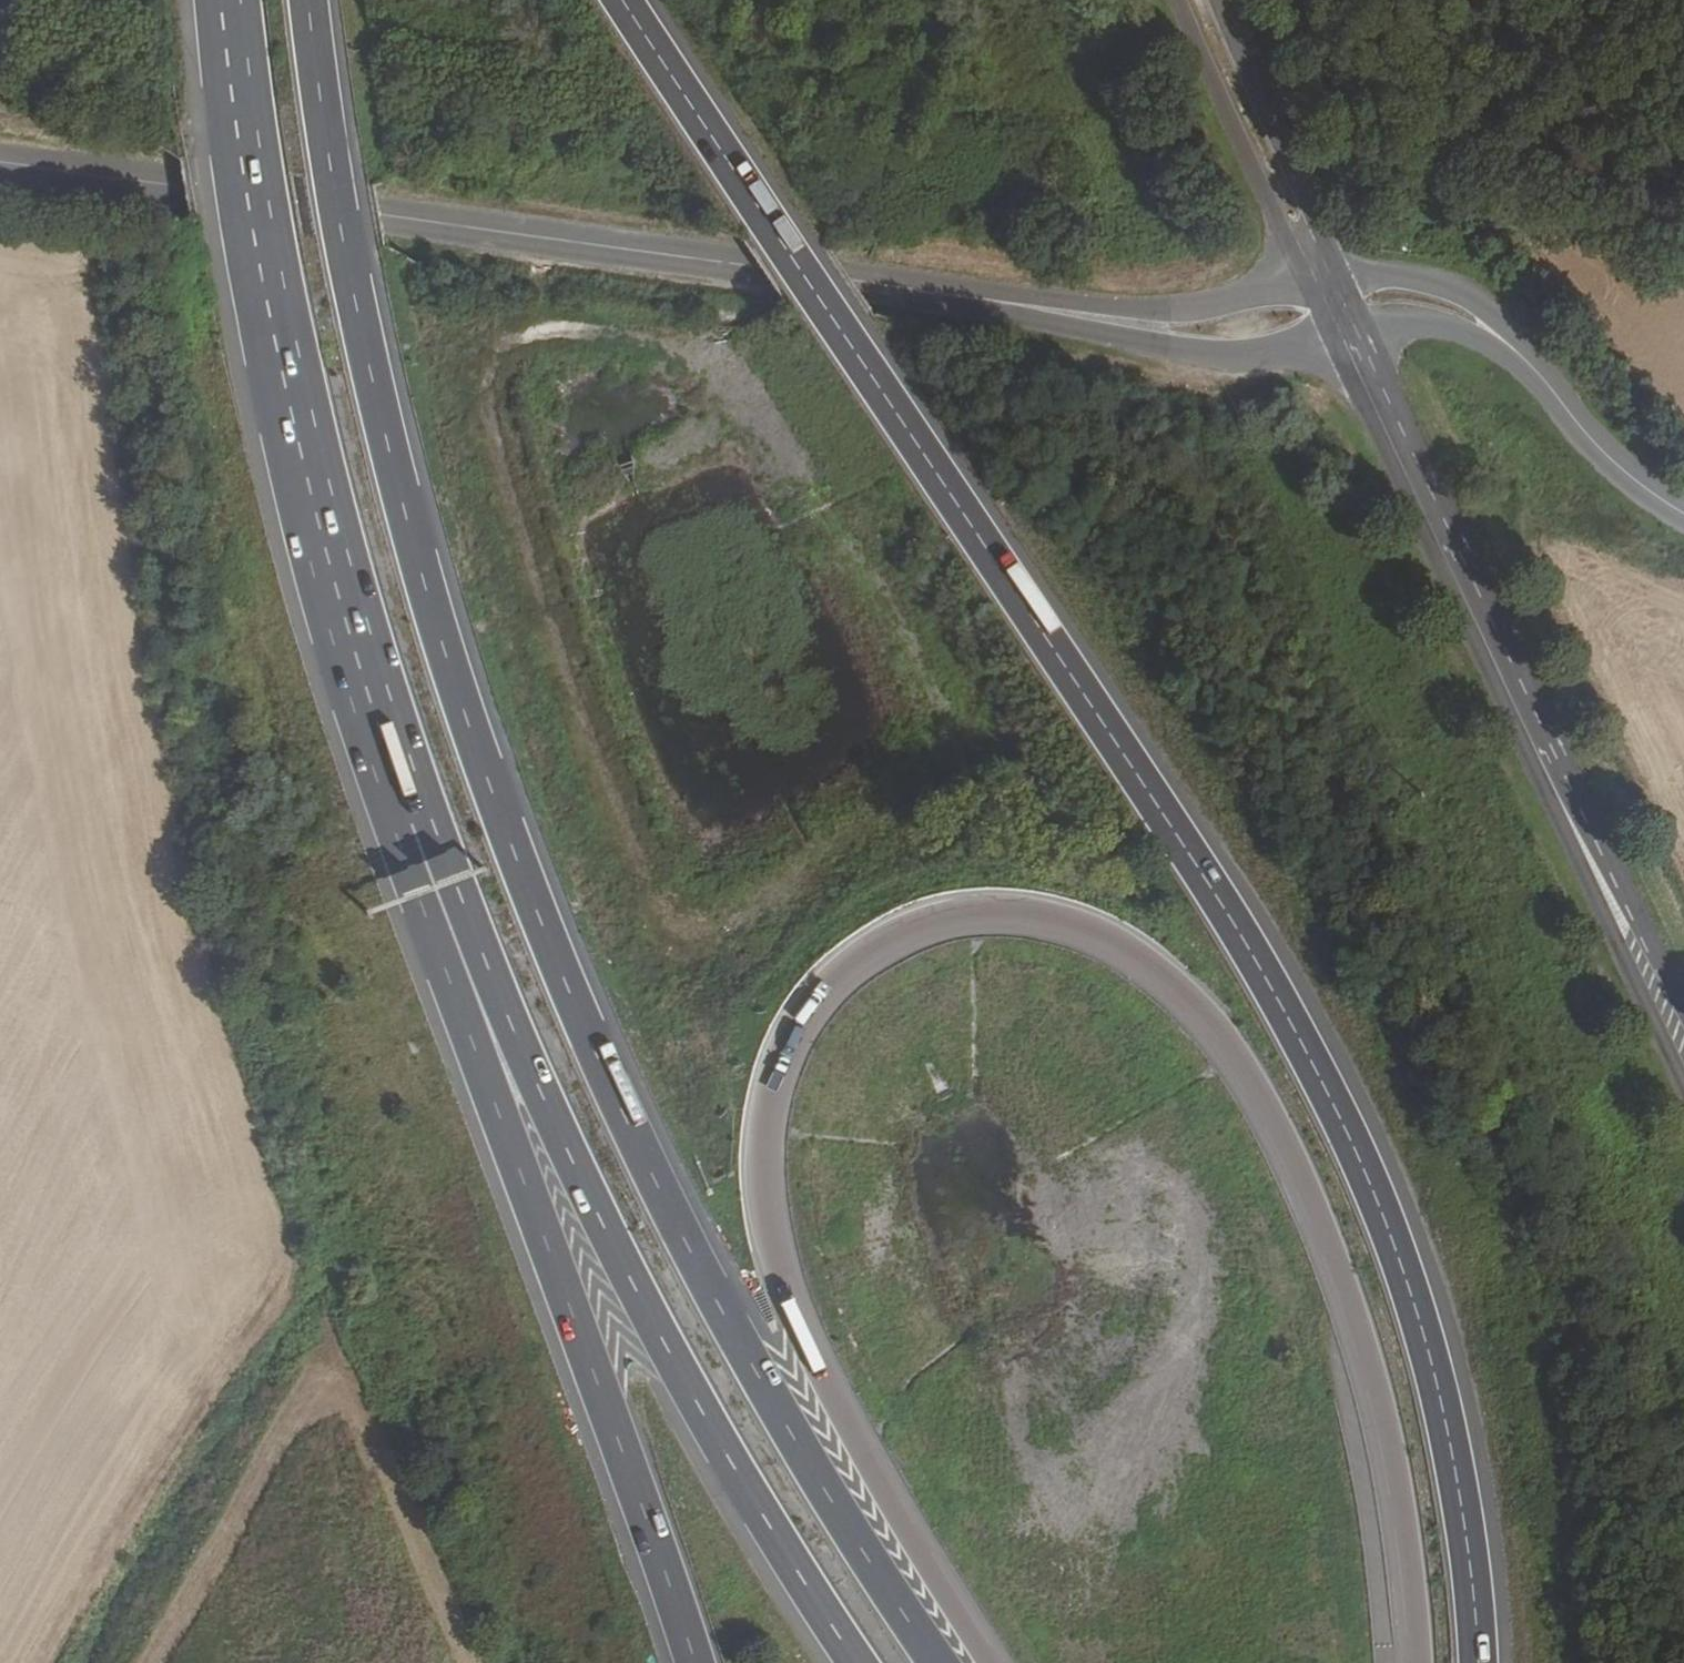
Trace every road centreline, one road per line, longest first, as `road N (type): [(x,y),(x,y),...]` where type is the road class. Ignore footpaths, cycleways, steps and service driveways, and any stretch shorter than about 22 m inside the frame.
road 1 (trunk): [(1477,1662),(1451,1445),(1418,1313),(1341,1118),(1261,967),(623,0)]
road 2 (trunk): [(987,1662),(905,1532),(802,1339),(770,1239),(763,1147),(780,1056),(837,973),(934,918),(1006,911),(1086,926),(1156,969),(1224,1035),(1257,1087),(1296,1159),(1365,1334),(1395,1458),(1419,1662)]
road 3 (trunk): [(937,1662),(865,1559),(728,1323),(666,1205),(514,854),(386,438),(328,157),(308,0)]
road 4 (tertiary): [(1016,304),(0,162)]
road 5 (motorway): [(413,830),(456,892),(550,1116),(678,1370),(858,1662)]
road 6 (trunk): [(413,830),(509,1145),(695,1662)]
road 7 (trunk): [(227,0),(290,407),(326,554),(413,830)]
road 8 (tertiary): [(1349,333),(1683,1055)]
road 9 (track): [(57,1662),(117,1545),(286,1265)]
road 10 (tertiary): [(1016,304),(1064,325),(1230,357),(1349,333)]
road 11 (tertiary): [(1321,274),(1180,310),(1016,304)]
road 12 (tertiary): [(1321,274),(1196,0)]
road 13 (tertiary): [(1683,513),(1597,446),(1501,338)]
road 14 (tertiary): [(1501,338),(1484,309),(1454,288),(1321,274)]
road 15 (tertiary): [(1349,333),(1404,321),(1501,338)]

